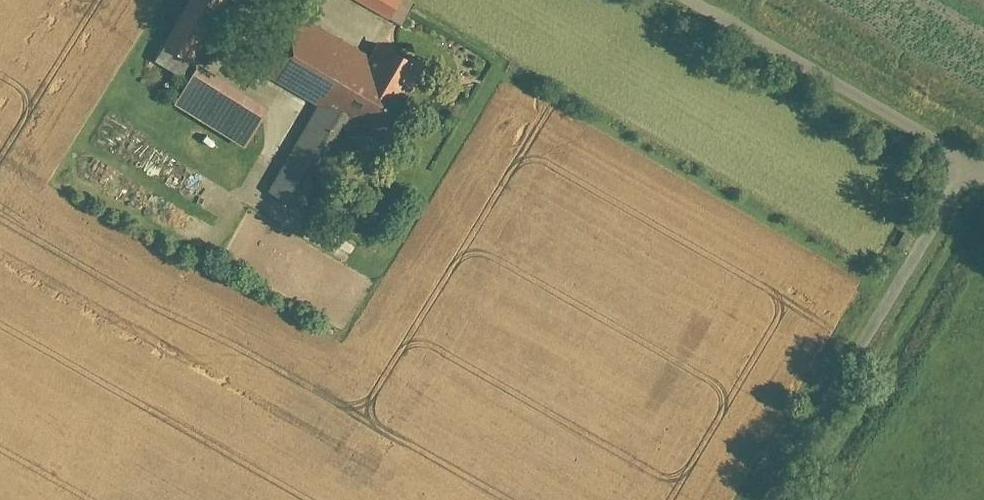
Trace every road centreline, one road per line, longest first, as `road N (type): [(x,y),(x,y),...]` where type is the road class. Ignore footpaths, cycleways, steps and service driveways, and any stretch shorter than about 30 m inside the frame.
road 1 (unclassified): [(757,499),(961,149)]
road 2 (unclassified): [(961,149),(706,0)]

